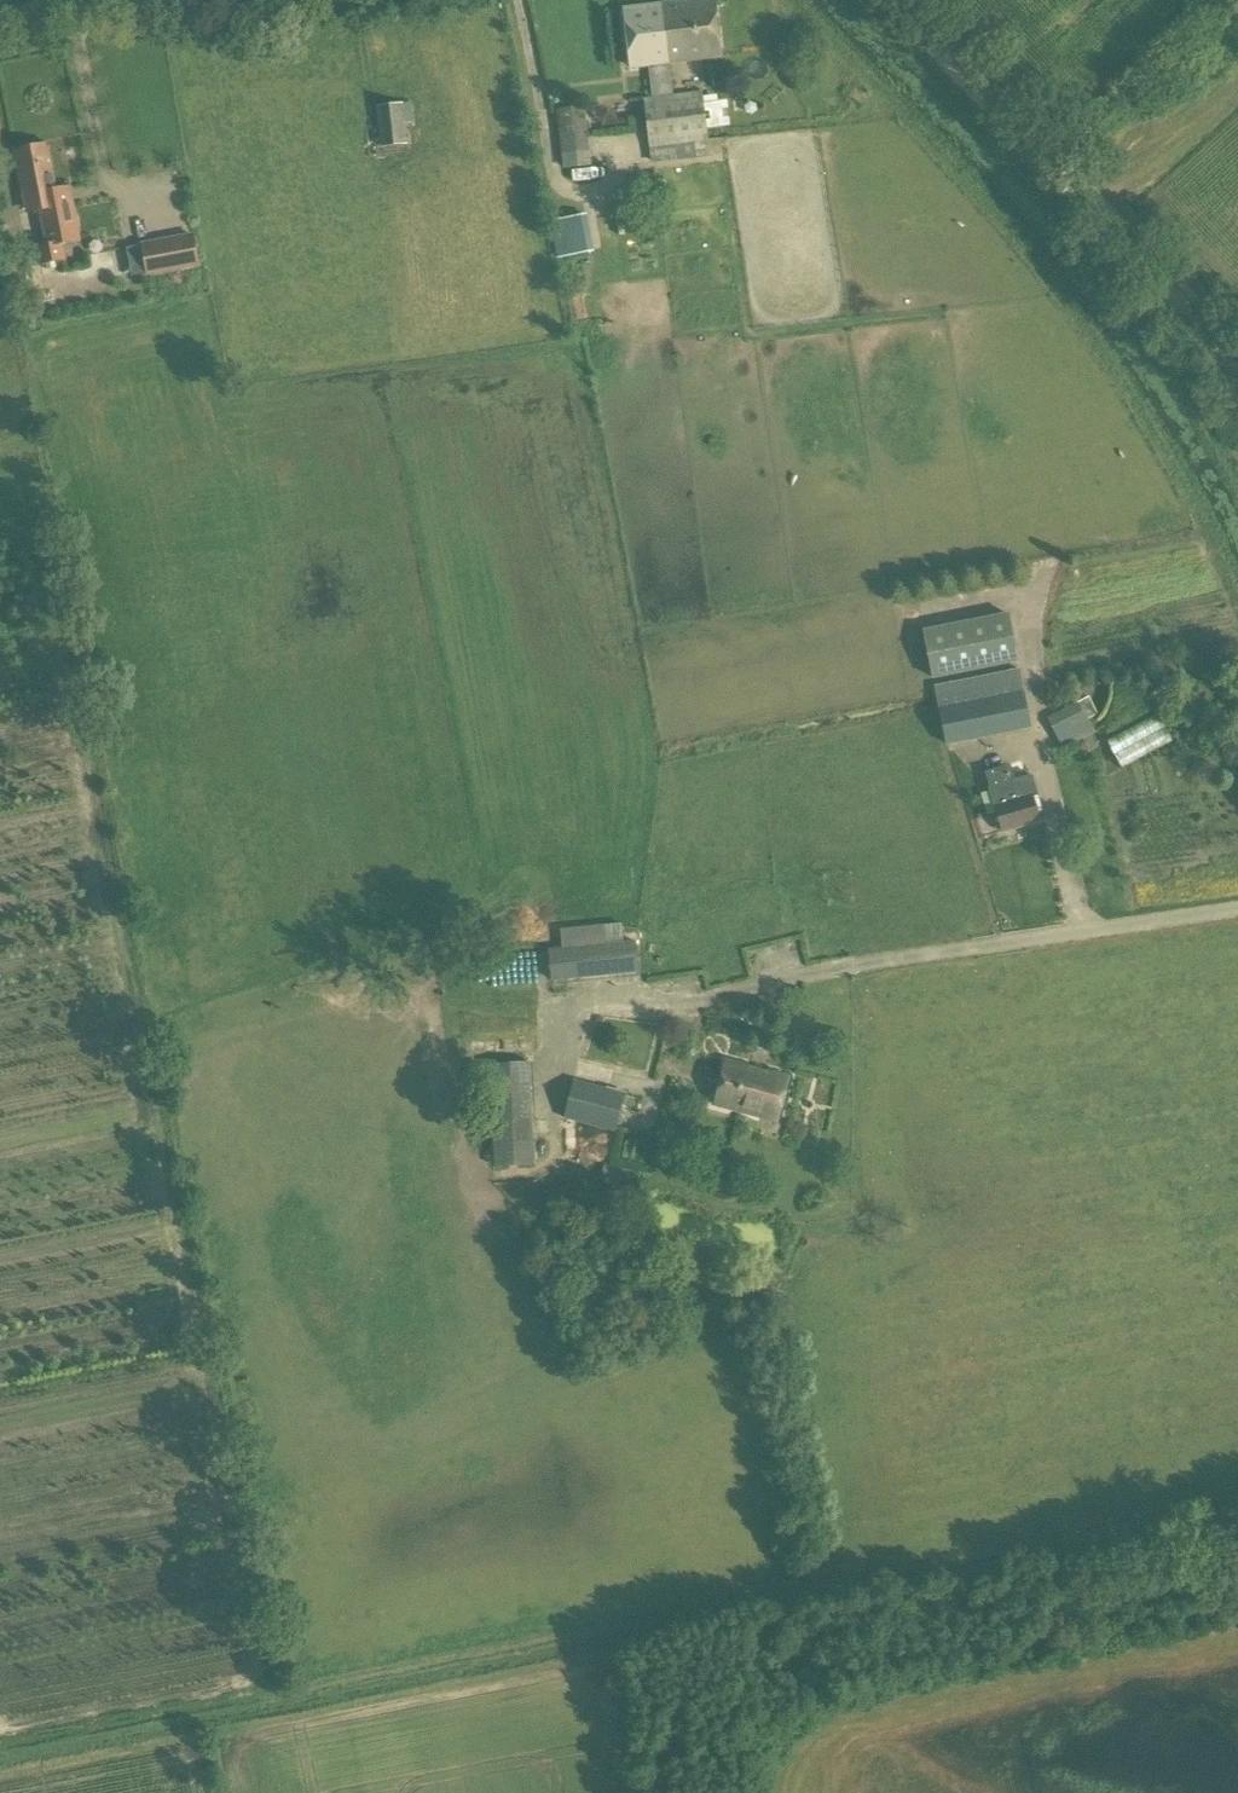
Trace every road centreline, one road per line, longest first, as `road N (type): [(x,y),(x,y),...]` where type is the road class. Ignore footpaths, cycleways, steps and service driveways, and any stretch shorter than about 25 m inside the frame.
road 1 (unclassified): [(1237,902),(671,1000)]
road 2 (unclassified): [(1237,364),(895,0)]
road 3 (unclassified): [(0,19),(167,0)]

